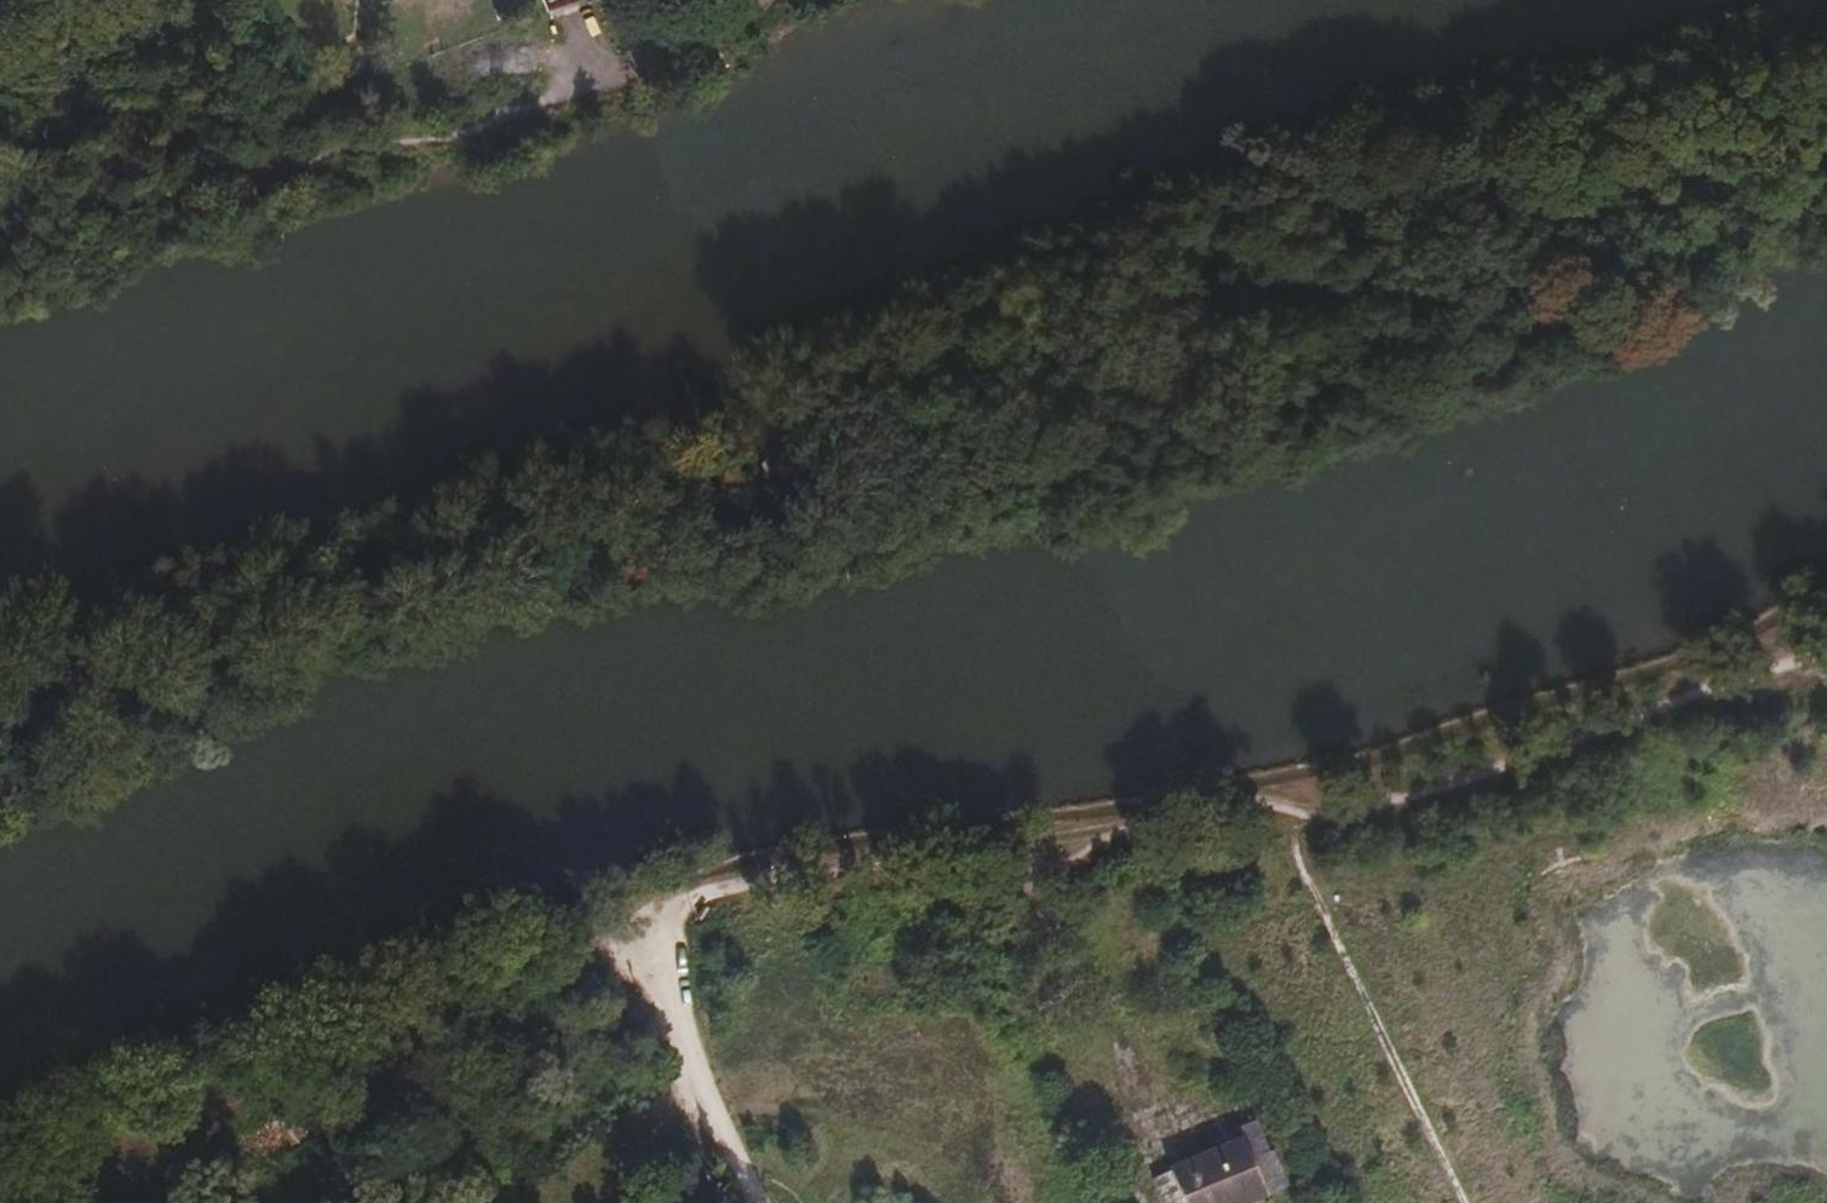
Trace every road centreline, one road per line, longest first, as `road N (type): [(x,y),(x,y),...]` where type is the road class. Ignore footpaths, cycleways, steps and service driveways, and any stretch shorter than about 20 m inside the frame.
road 1 (track): [(0,250),(487,131),(812,0)]
road 2 (track): [(628,930),(757,1202)]

